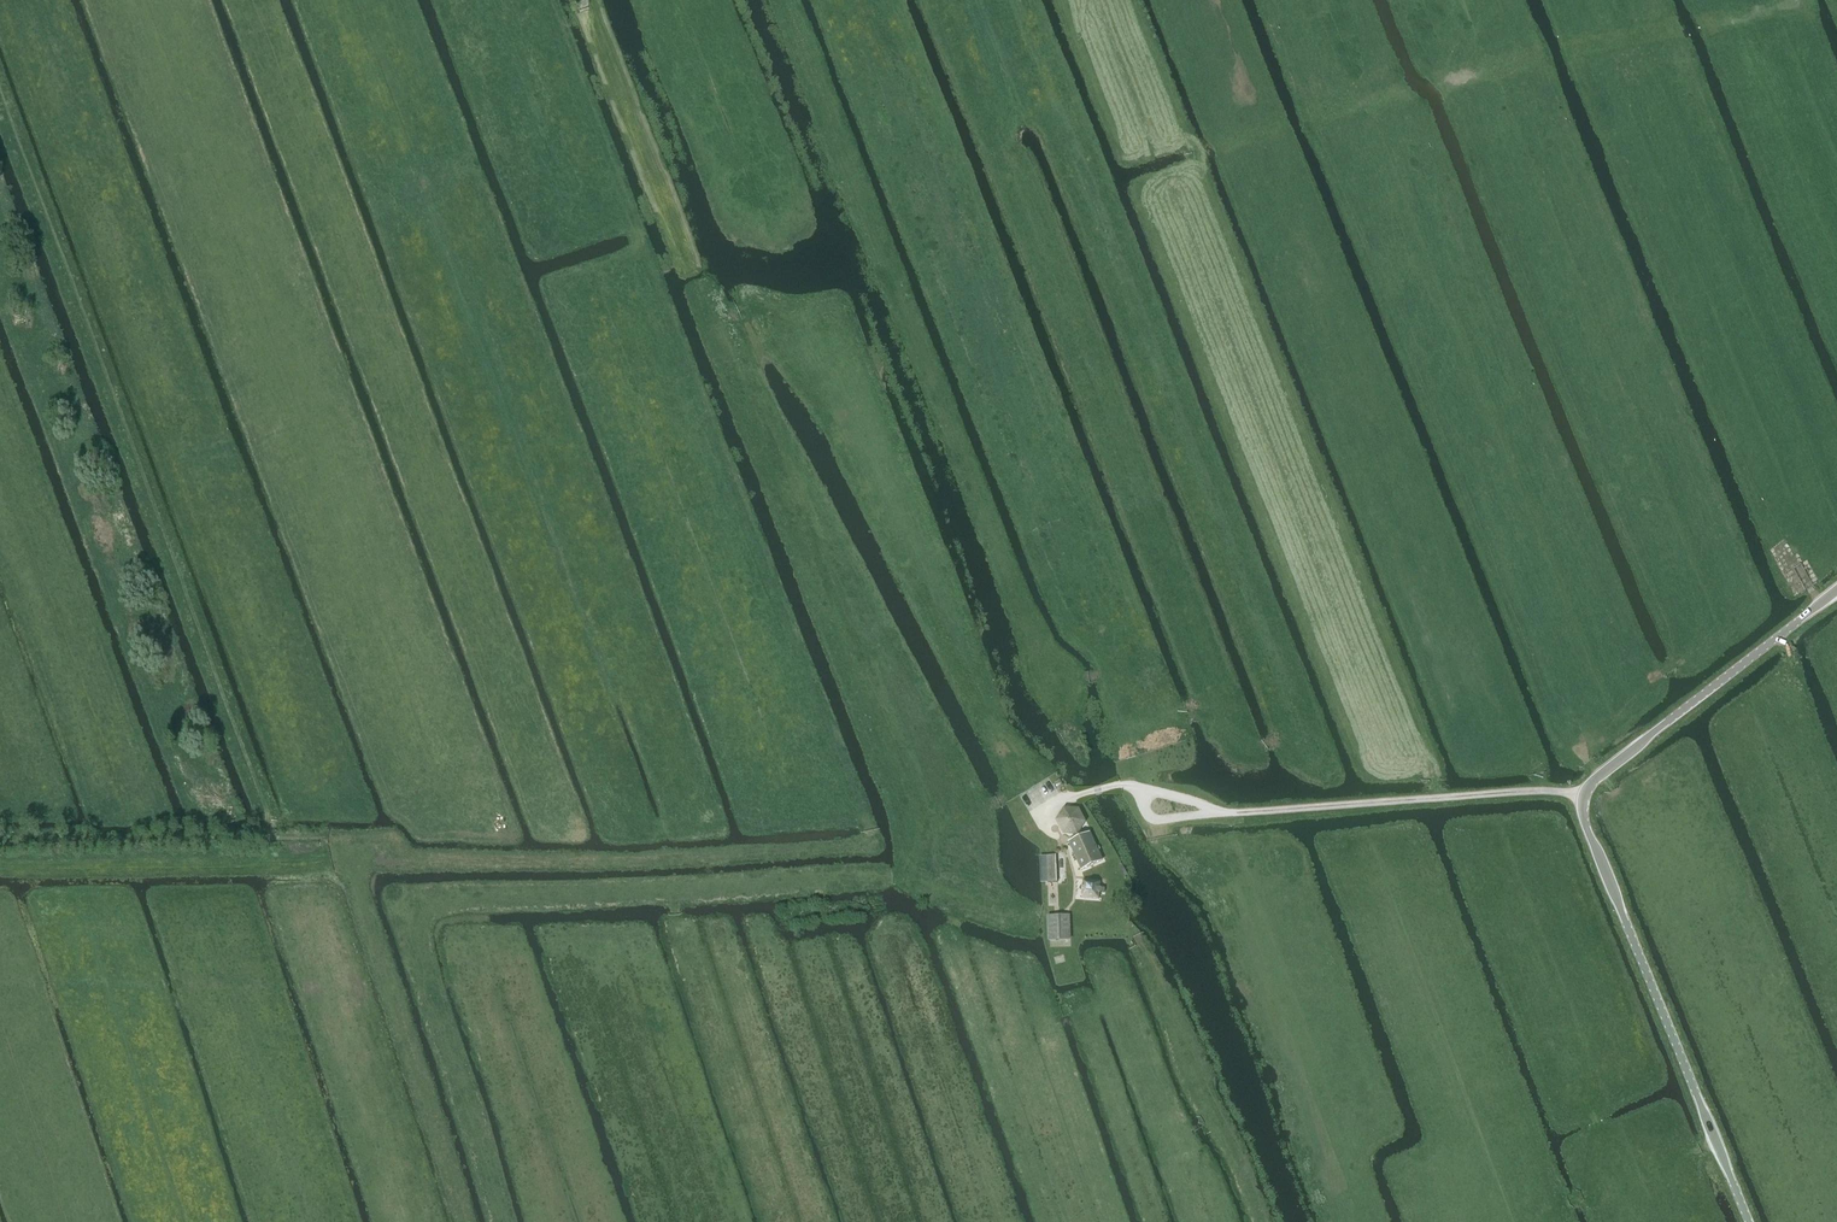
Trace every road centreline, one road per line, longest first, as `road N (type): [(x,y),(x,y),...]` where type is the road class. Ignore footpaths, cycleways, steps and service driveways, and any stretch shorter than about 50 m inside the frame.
road 1 (track): [(270,841),(0,94)]
road 2 (tertiary): [(1749,1221),(1580,804),(1593,781),(1836,595)]

